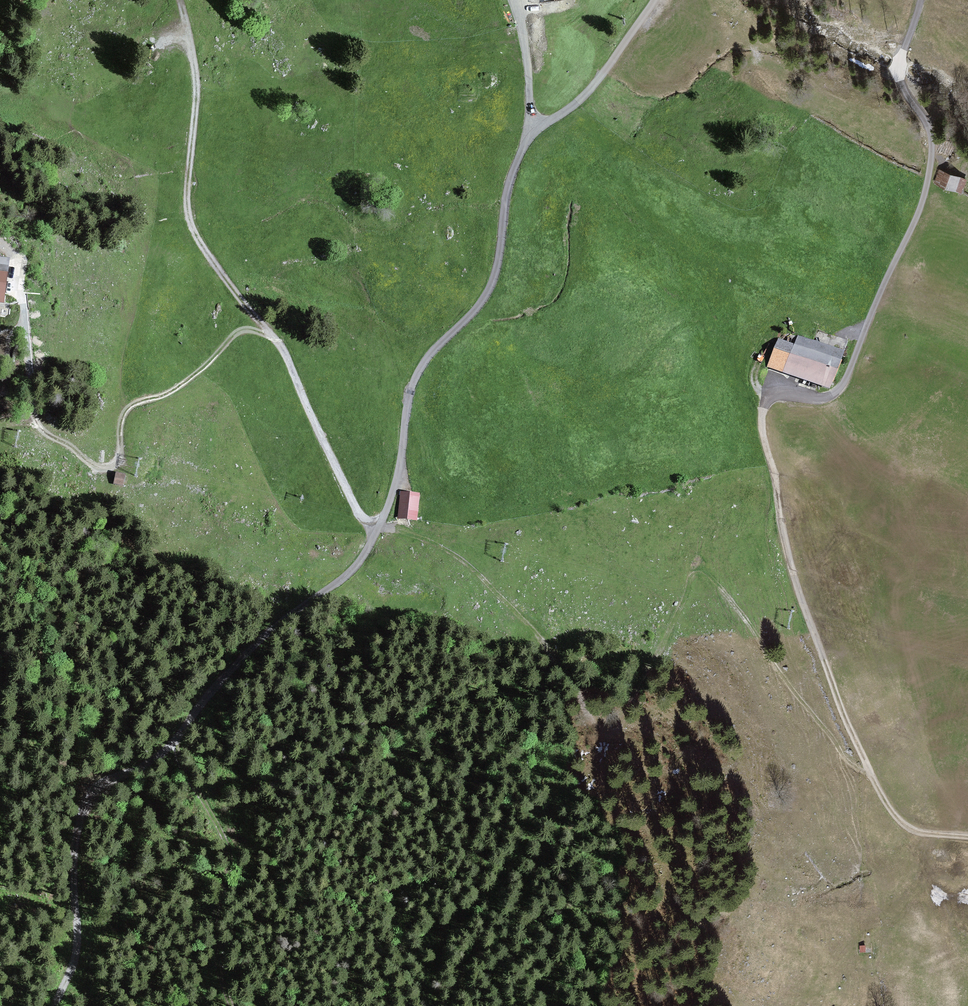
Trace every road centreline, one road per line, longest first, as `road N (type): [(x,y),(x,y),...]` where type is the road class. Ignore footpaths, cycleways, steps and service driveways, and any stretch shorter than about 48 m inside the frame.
road 1 (track): [(270,335),(355,508),(484,578),(526,621),(595,726),(621,724),(688,586),(702,573),(736,606),(835,747),(867,770)]
road 2 (track): [(867,770),(787,559),(762,414),(768,397),(822,398),(843,380),(915,215),(930,149),(923,117),(898,79),(918,0)]
road 3 (track): [(380,526),(353,572),(265,639),(160,757),(88,802),(75,844),(79,948),(56,1005)]
road 4 (unclassified): [(653,0),(597,81),(526,142),(504,196),(488,289),(411,386),(399,476),(380,526)]
road 5 (track): [(179,0),(194,98),(187,220),(218,273),(270,335)]
road 6 (track): [(40,425),(108,468),(119,459),(124,416),(137,403),(206,366),(237,333),(270,335)]
road 7 (track): [(230,1005),(219,957),(229,853),(182,767),(176,740)]
road 8 (track): [(536,130),(511,0)]
road 9 (track): [(967,837),(906,828),(867,770)]

